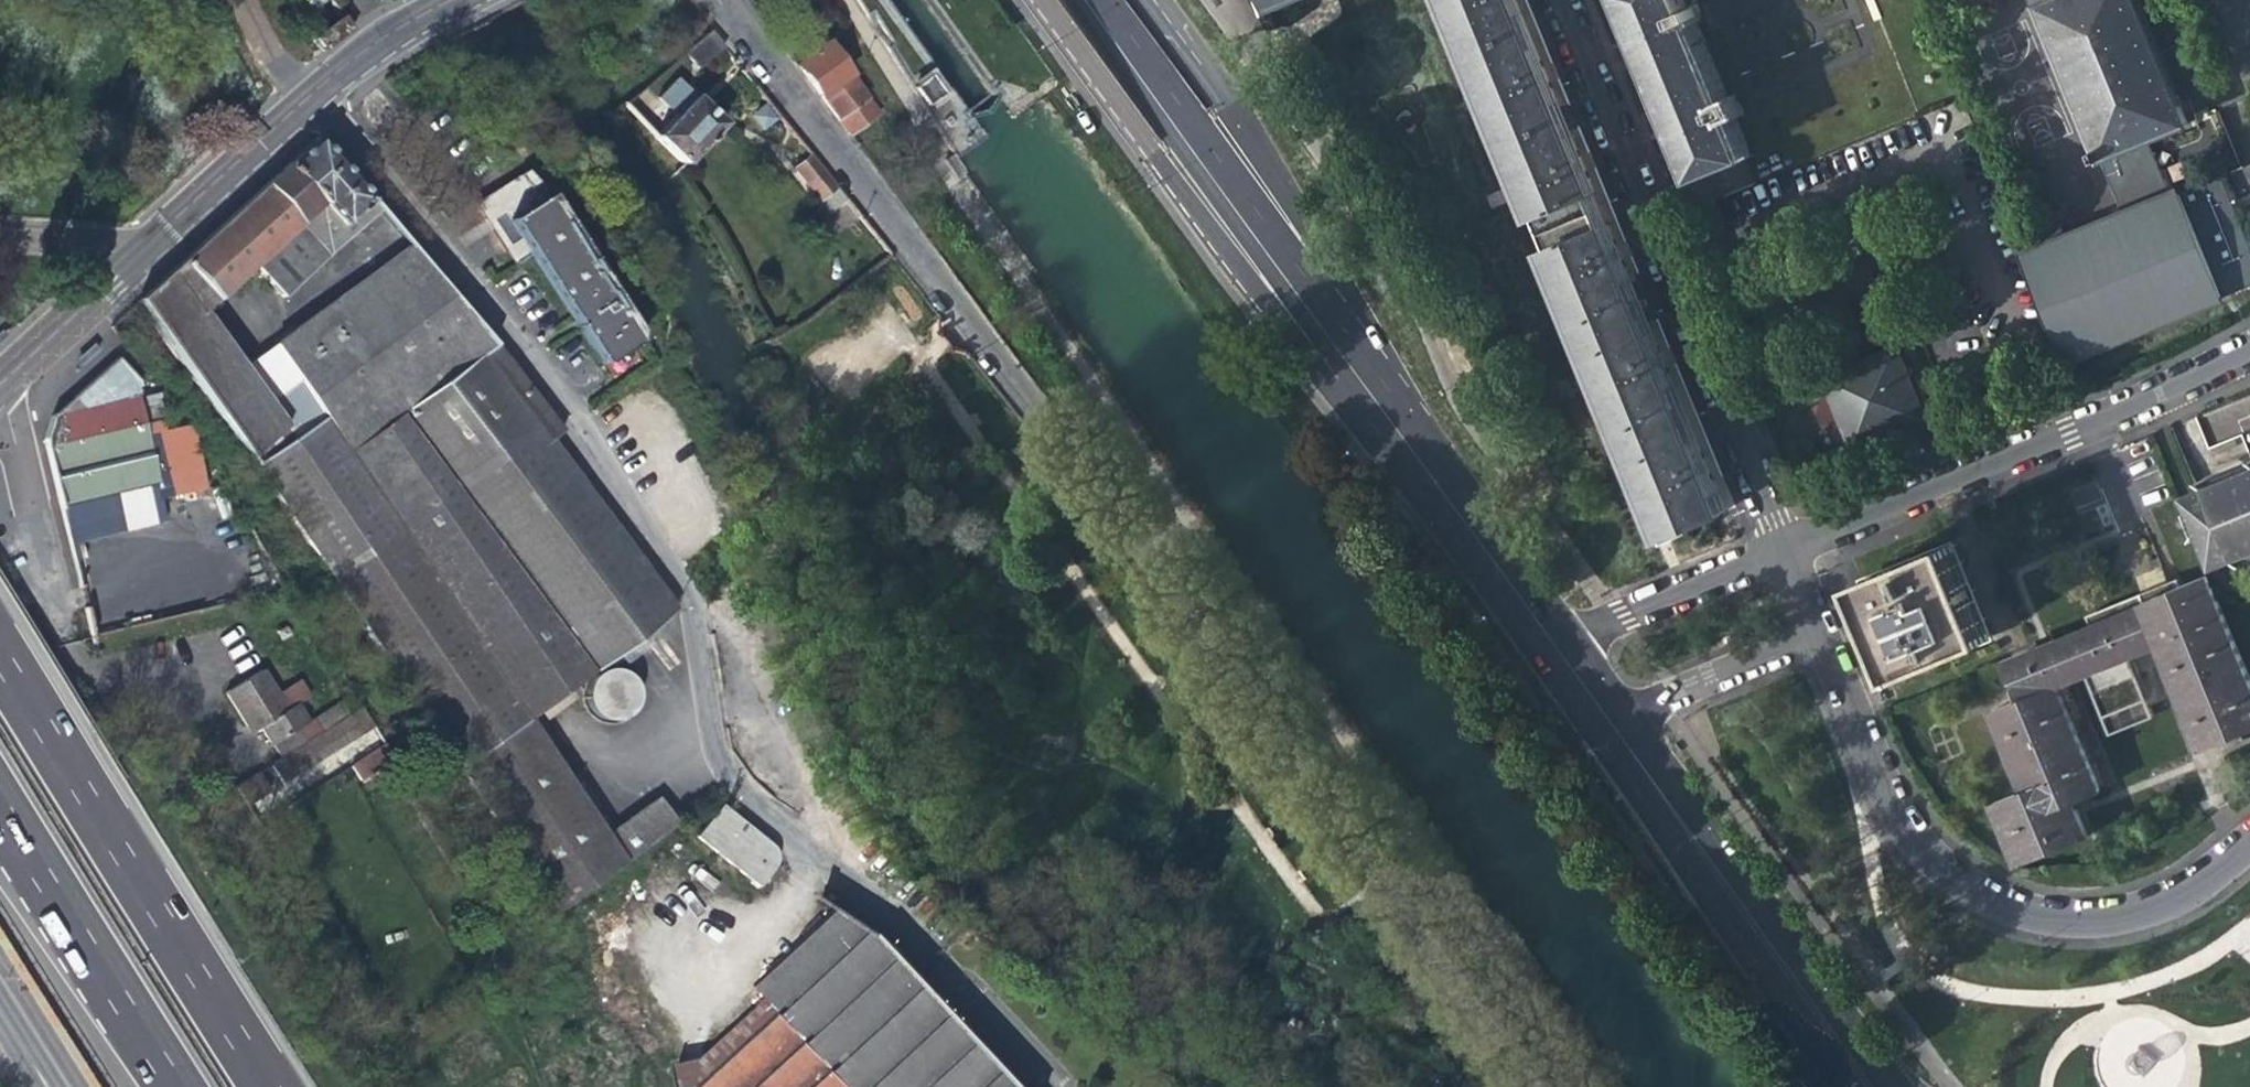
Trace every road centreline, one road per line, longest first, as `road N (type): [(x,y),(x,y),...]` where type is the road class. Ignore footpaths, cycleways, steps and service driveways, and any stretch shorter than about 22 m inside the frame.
road 1 (residential): [(721,0),(738,35),(1050,442),(1513,1086)]
road 2 (residential): [(312,101),(518,349),(679,592),(707,751),(734,787),(923,948),(980,1007)]
road 3 (residential): [(2249,837),(2188,883),(2100,912),(2016,906),(1943,874),(1898,822),(1811,629)]
road 4 (residential): [(1560,0),(1783,550)]
road 5 (tertiary): [(1039,0),(1191,216),(1372,392)]
road 6 (residential): [(1783,550),(2249,353)]
road 7 (motorway): [(271,1086),(0,660)]
road 8 (secondary): [(1372,392),(1096,0)]
road 9 (secondary): [(1879,1086),(1601,716)]
road 10 (tertiary): [(1372,392),(1264,165),(1150,0)]
road 11 (tertiary): [(312,101),(0,381)]
road 12 (motorway): [(0,813),(175,1086)]
road 13 (secondary): [(1552,646),(1372,392)]
road 14 (residential): [(1783,550),(1552,646)]
road 15 (residential): [(1601,716),(1811,629)]
road 16 (tertiary): [(466,0),(389,39),(312,101)]

